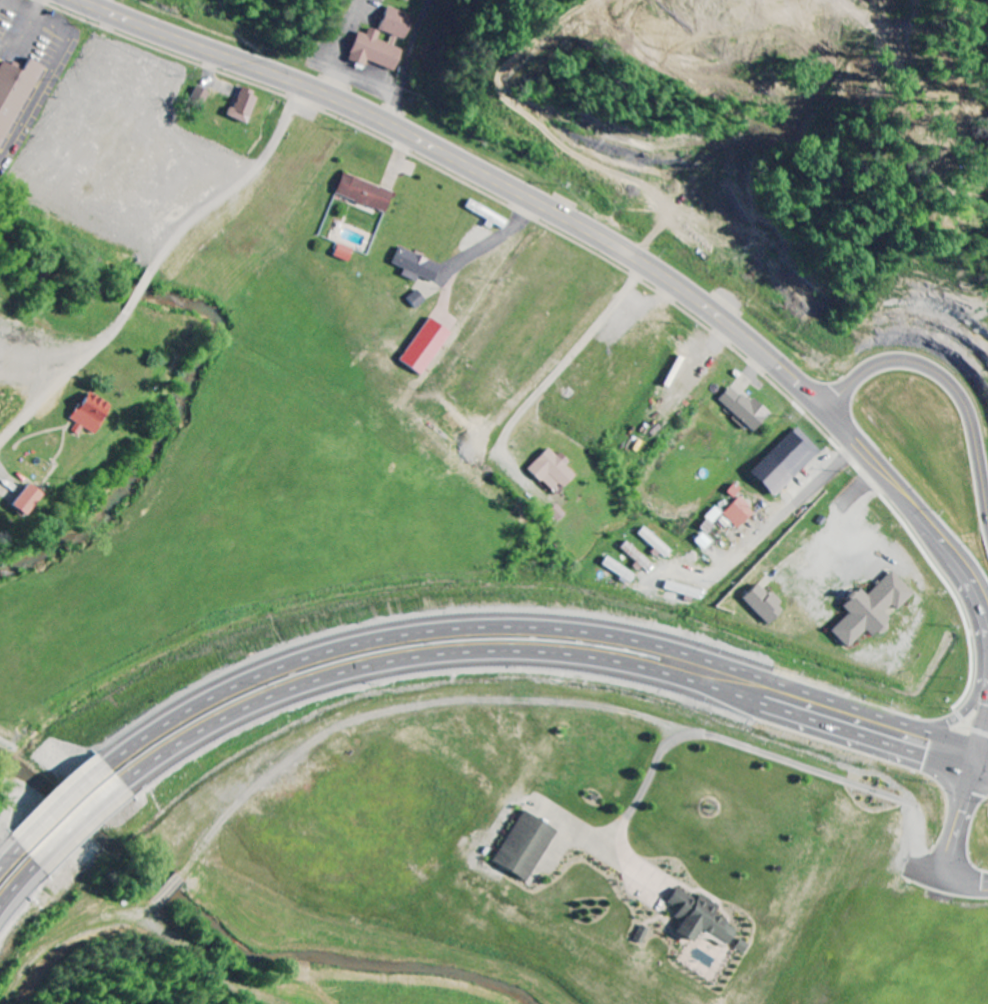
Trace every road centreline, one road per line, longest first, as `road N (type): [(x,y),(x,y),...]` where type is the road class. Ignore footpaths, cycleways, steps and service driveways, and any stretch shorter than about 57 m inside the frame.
road 1 (primary): [(987,601),(815,400),(645,262),(400,127),(95,0)]
road 2 (motorway): [(986,742),(688,651),(493,623),(408,630),(286,663),(173,719),(105,767)]
road 3 (motorway): [(125,793),(184,750),(297,694),(419,661),(504,654),(669,675),(978,768)]
road 4 (residential): [(827,413),(888,366),(938,366),(962,383),(974,406),(987,504)]
road 5 (residential): [(645,262),(512,426),(499,456)]
road 6 (residential): [(309,88),(268,158),(155,265)]
road 7 (residential): [(859,449),(695,596)]
road 8 (residential): [(986,742),(942,880),(987,889)]
road 9 (residential): [(125,321),(0,448)]
road 10 (residential): [(400,127),(434,0)]

